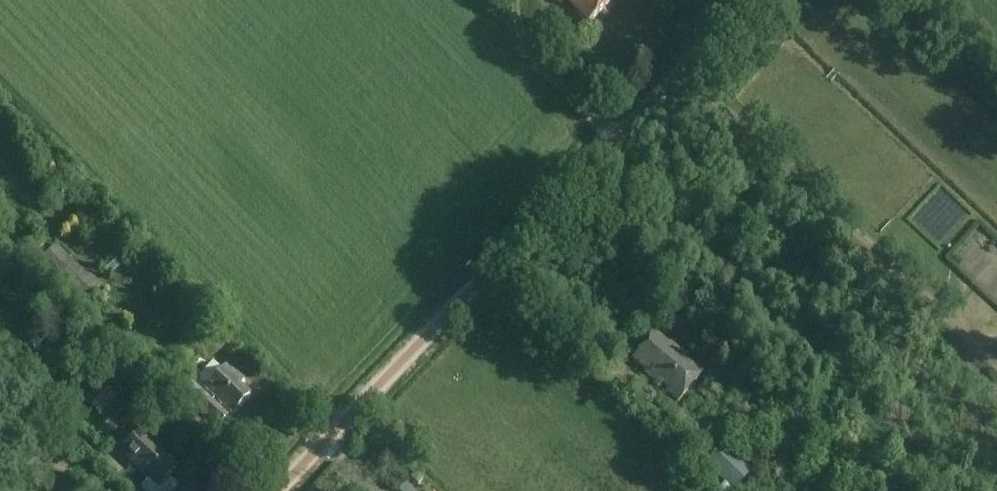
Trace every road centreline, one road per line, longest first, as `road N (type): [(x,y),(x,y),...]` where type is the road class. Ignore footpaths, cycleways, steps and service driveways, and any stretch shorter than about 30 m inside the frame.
road 1 (unclassified): [(278,490),(751,0)]
road 2 (track): [(518,0),(532,57),(618,138)]

